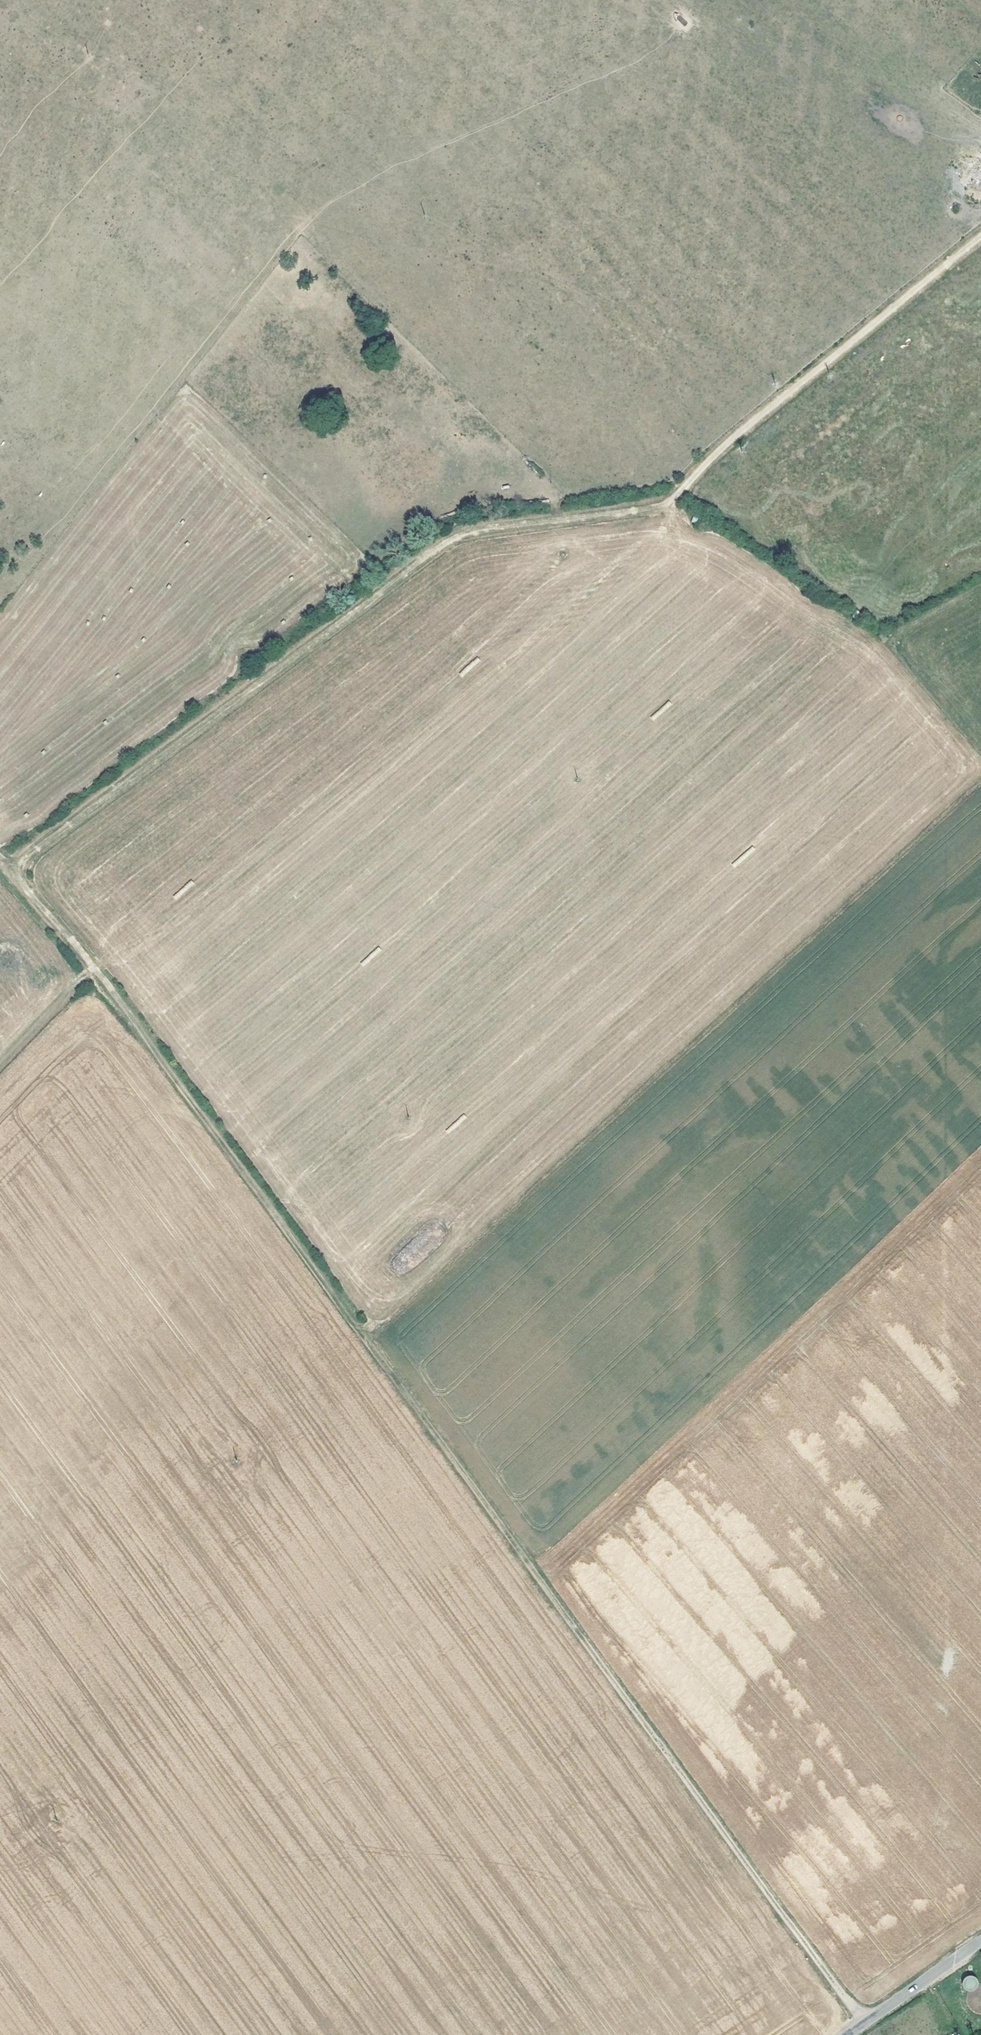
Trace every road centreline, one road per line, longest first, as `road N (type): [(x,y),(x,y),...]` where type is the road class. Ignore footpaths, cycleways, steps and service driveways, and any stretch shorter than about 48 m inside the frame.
road 1 (track): [(0,857),(98,966),(439,1452),(861,2026)]
road 2 (track): [(980,237),(744,430),(665,505),(467,534),(10,869)]
road 3 (unclassified): [(980,1943),(847,2034)]

